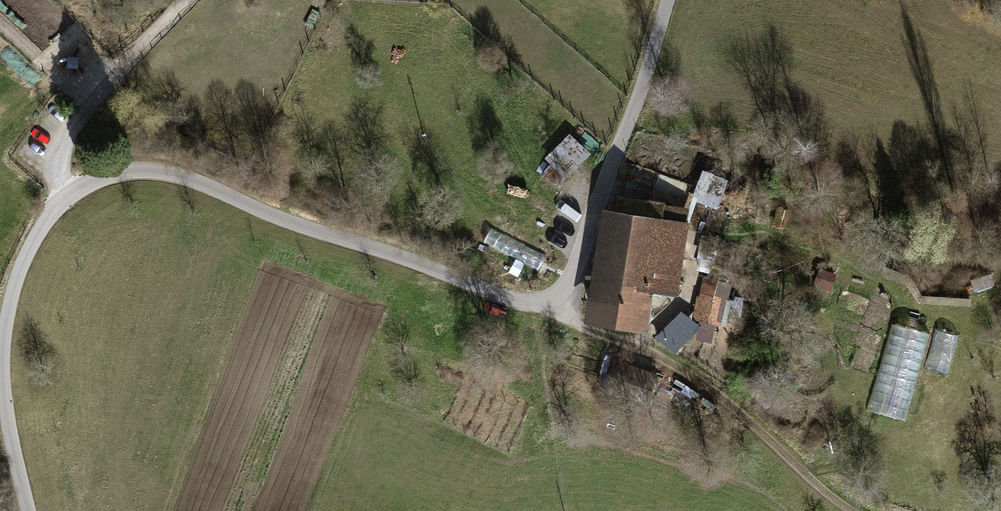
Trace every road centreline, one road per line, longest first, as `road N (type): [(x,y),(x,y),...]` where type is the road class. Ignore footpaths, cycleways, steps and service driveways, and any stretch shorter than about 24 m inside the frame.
road 1 (unclassified): [(29,510),(3,380),(11,297),(47,220),(104,179),(140,172),(183,178),(497,294),(558,309)]
road 2 (track): [(558,309),(704,384),(854,510)]
road 3 (track): [(558,309),(668,0)]
road 4 (track): [(62,203),(61,141),(187,0)]

